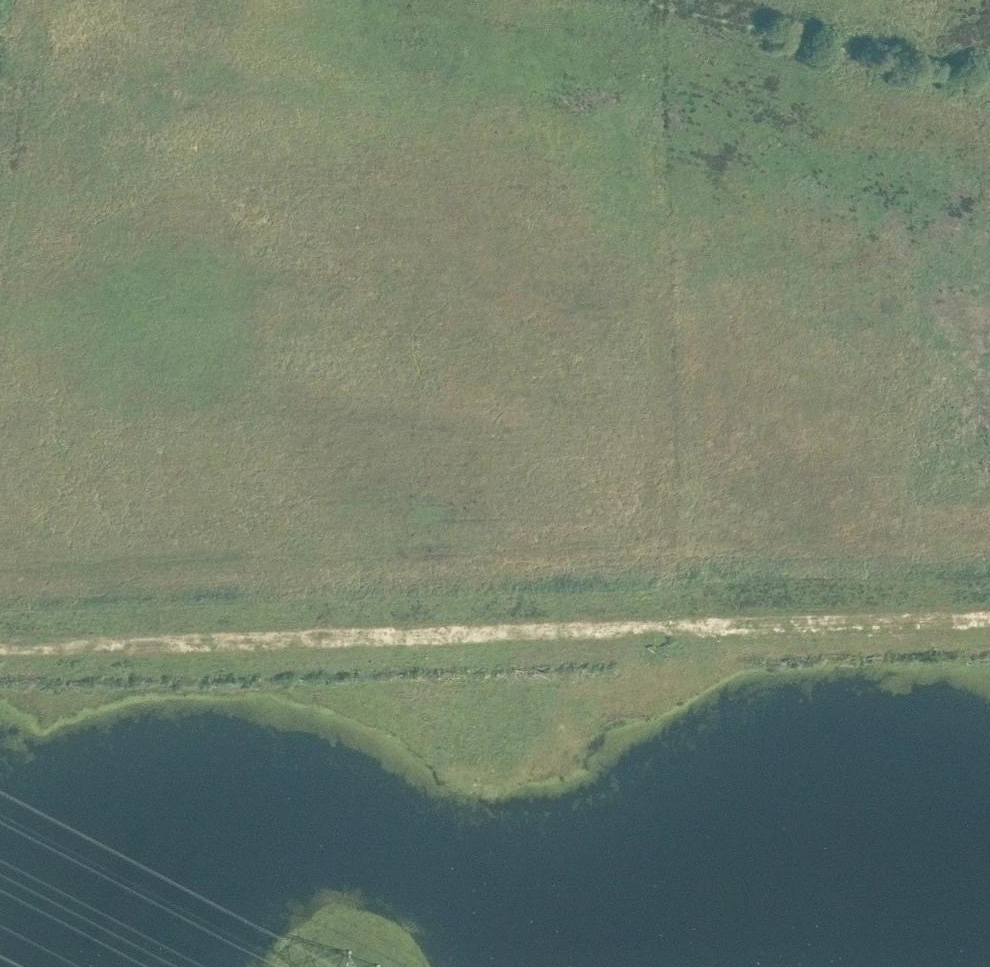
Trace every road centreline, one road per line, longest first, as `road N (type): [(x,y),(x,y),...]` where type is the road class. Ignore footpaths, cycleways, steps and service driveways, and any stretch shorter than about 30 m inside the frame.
road 1 (track): [(989,624),(0,643)]

